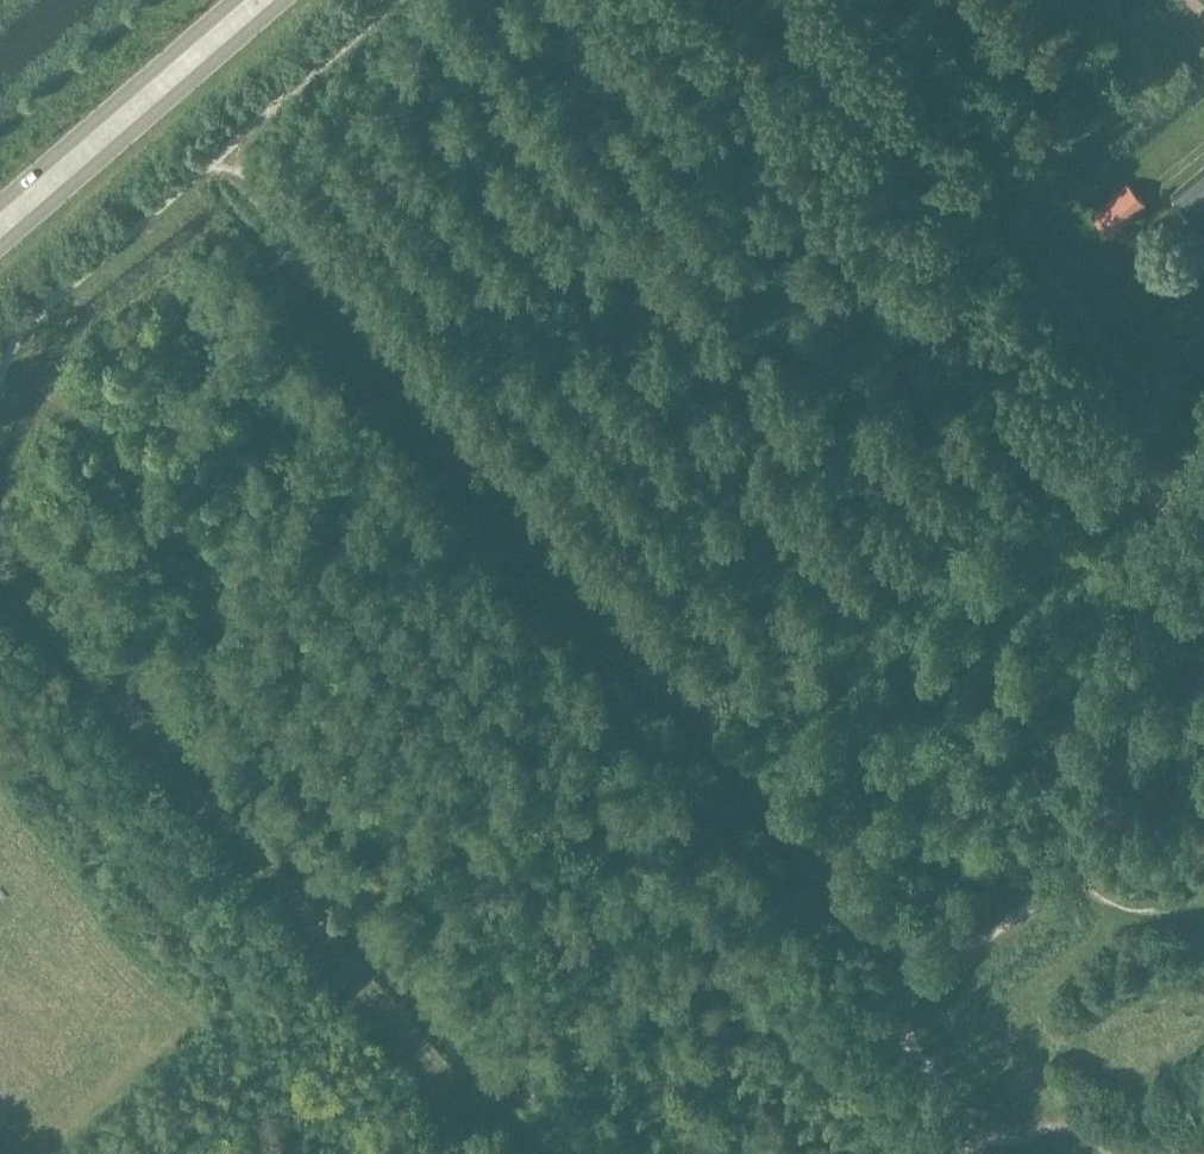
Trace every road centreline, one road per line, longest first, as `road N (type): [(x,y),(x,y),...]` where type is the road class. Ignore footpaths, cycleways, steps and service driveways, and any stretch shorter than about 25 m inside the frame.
road 1 (secondary): [(0,251),(287,0)]
road 2 (secondary): [(236,0),(0,206)]

